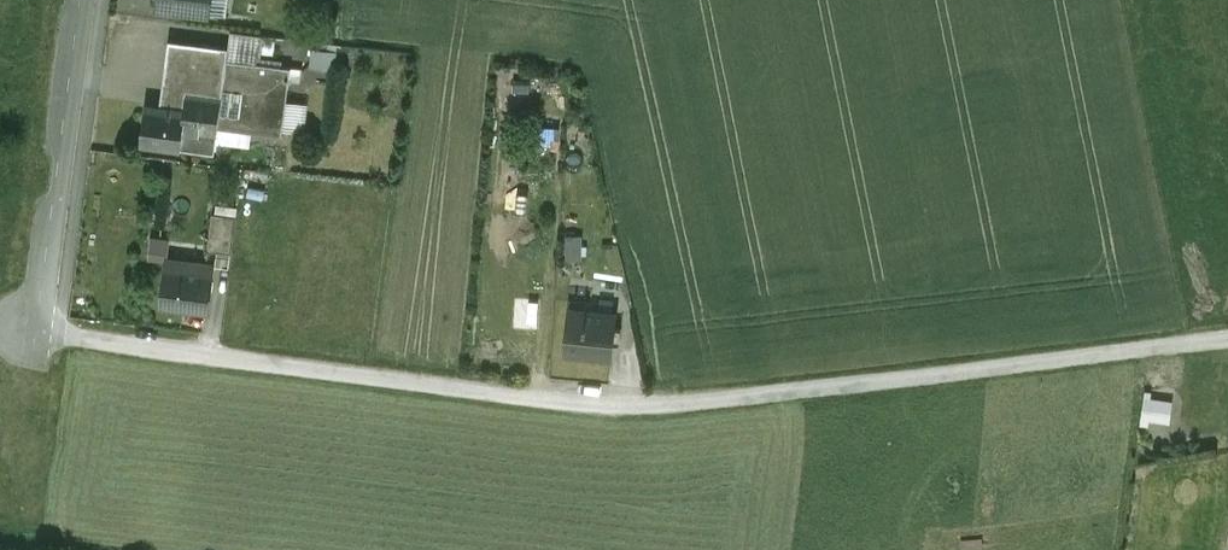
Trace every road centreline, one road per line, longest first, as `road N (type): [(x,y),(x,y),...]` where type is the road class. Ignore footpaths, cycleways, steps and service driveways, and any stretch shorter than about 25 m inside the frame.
road 1 (track): [(1227,339),(661,404),(497,394),(77,337),(35,325)]

